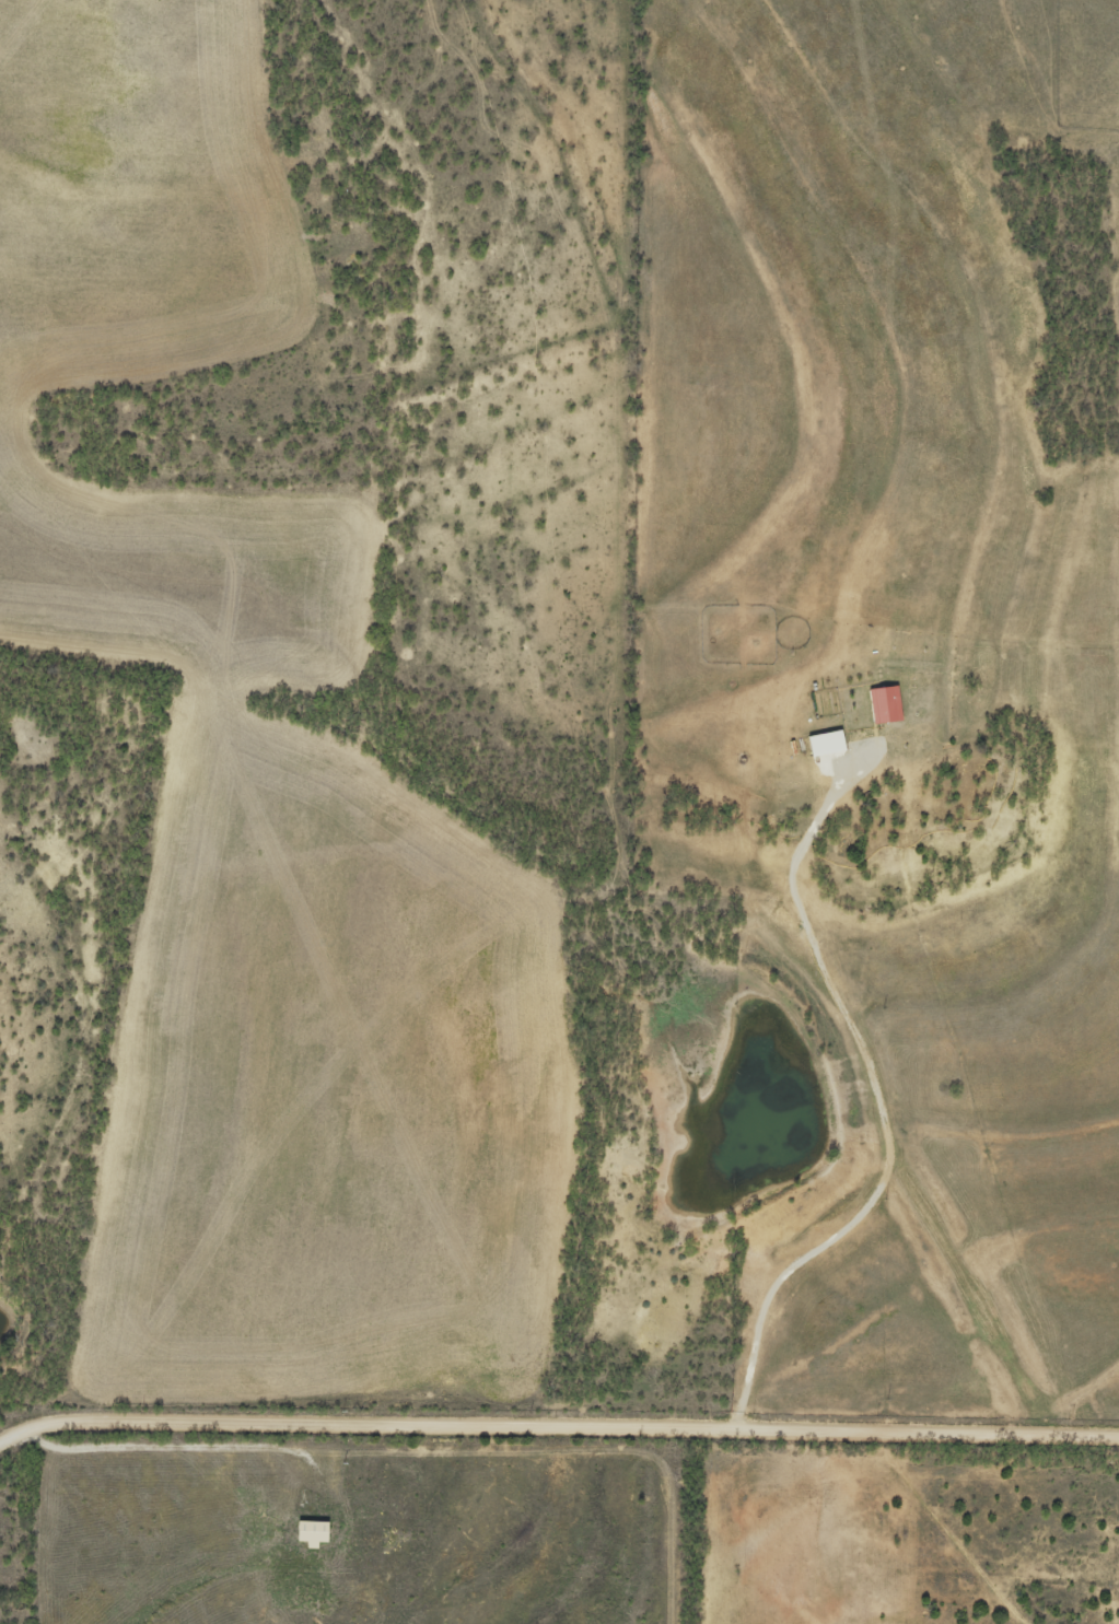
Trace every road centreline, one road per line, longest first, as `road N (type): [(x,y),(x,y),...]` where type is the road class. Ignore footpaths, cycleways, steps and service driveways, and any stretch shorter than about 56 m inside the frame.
road 1 (residential): [(0,1466),(65,1450),(1118,1464)]

